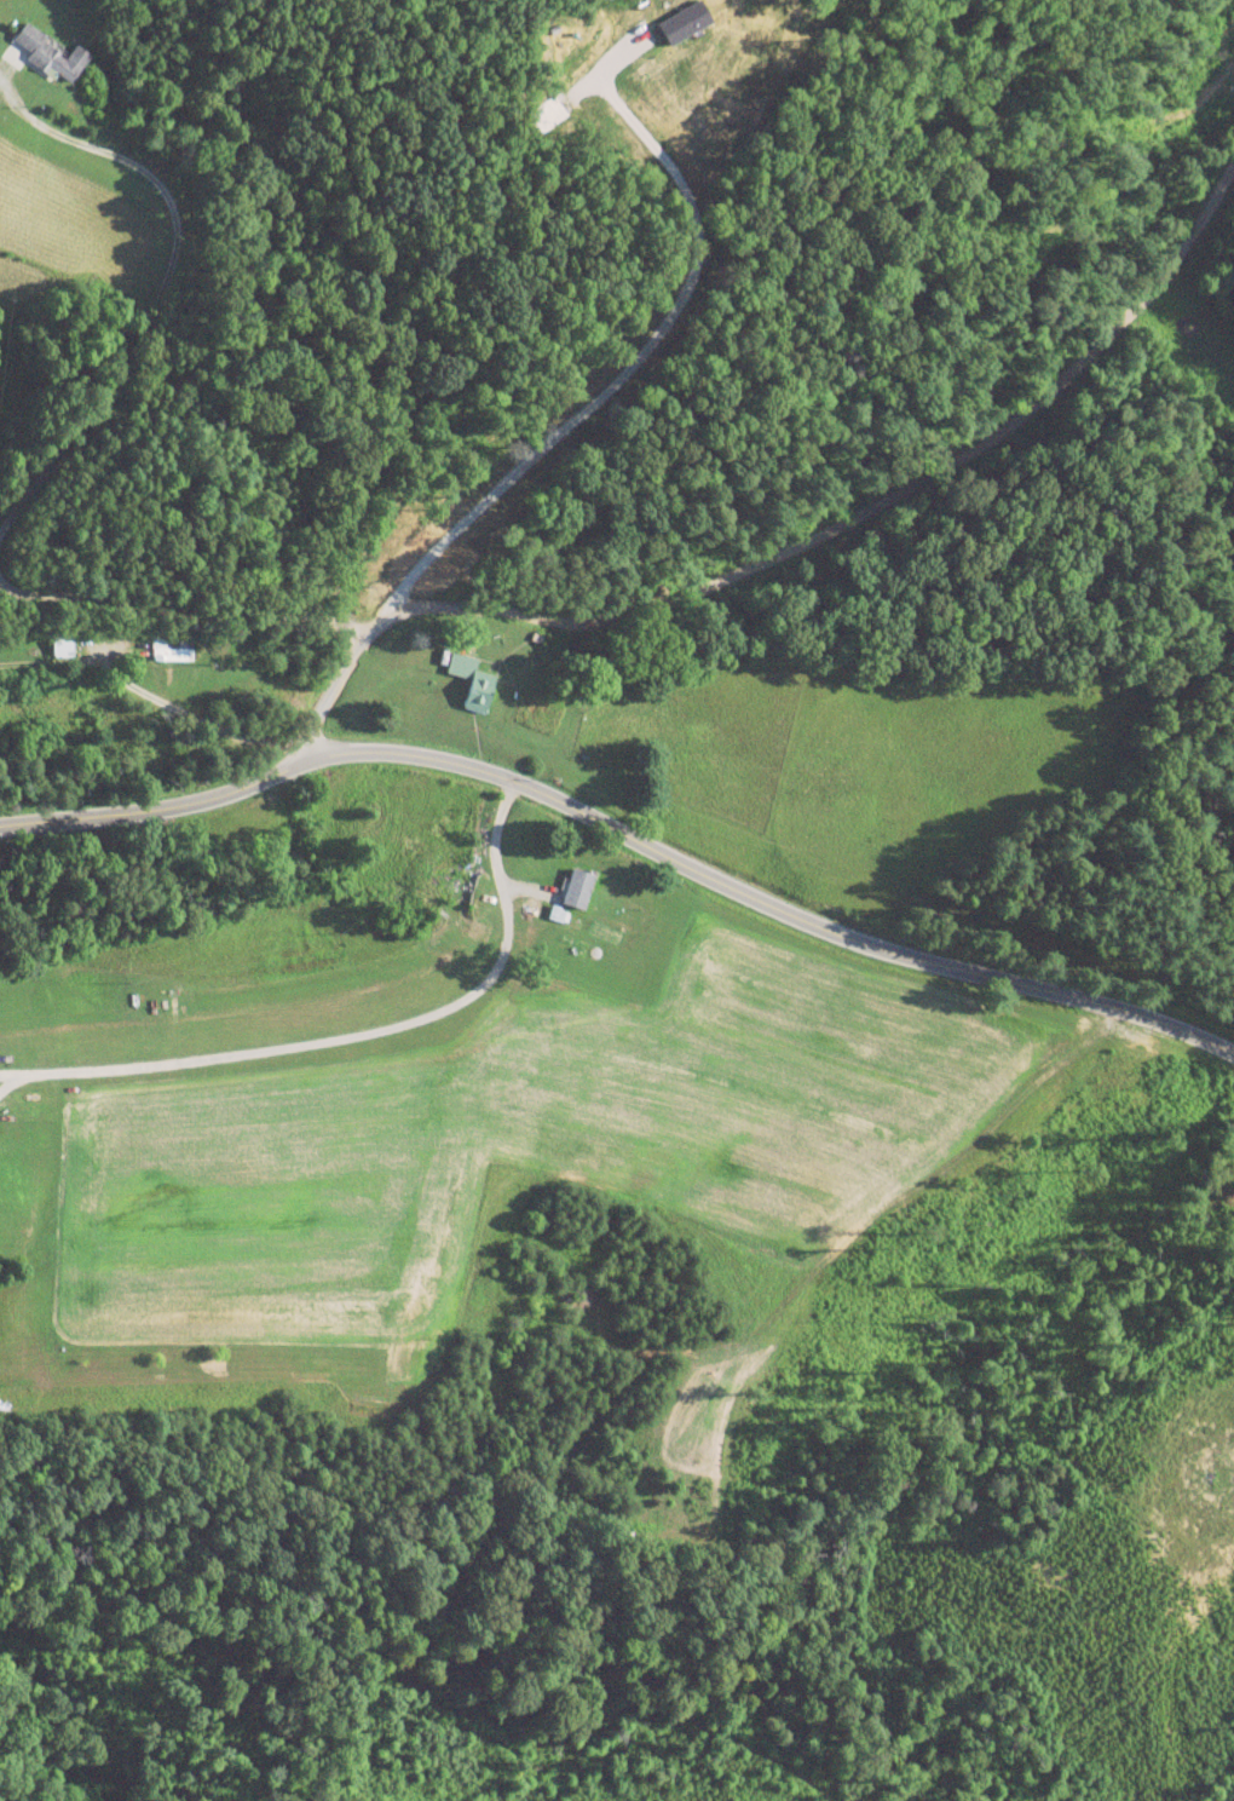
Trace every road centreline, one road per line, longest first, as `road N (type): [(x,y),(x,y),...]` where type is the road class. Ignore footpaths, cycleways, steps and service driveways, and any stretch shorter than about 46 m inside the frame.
road 1 (secondary): [(1233,1055),(1099,1003),(854,940),(459,764),(324,755),(186,805),(0,830)]
road 2 (residential): [(324,755),(316,726),(330,696),(371,629),(400,610),(442,603),(627,617),(714,597),(850,525),(1151,298),(1207,223),(1233,143)]

